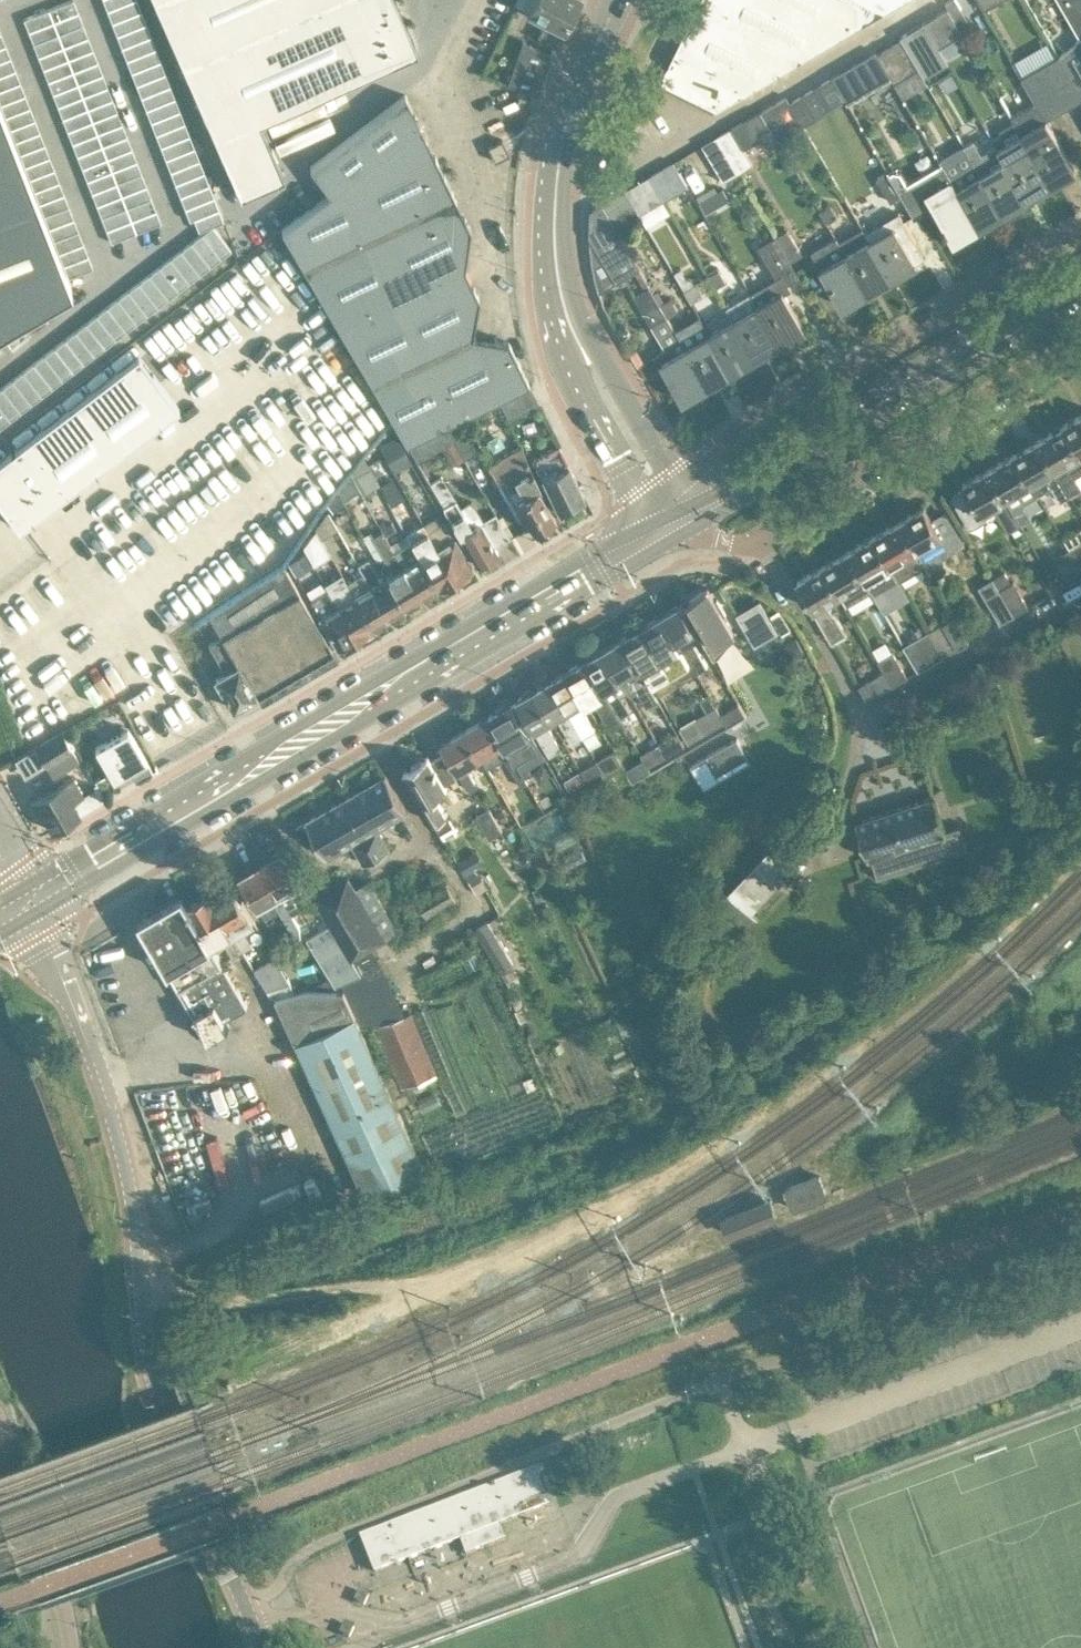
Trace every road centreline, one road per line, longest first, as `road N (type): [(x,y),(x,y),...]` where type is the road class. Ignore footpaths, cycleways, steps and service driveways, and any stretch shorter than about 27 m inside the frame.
road 1 (unclassified): [(249,1611),(306,1548),(673,1399),(1080,1251)]
road 2 (unclassified): [(249,1611),(199,1513),(161,1406),(149,1365),(132,1194),(99,1074),(31,906)]
road 3 (secondary): [(31,906),(664,538)]
road 4 (residential): [(1080,229),(814,388),(706,462),(683,492)]
road 5 (secondary): [(699,518),(1080,289)]
road 6 (residential): [(761,539),(824,490),(1080,341)]
road 7 (residential): [(761,539),(853,697),(860,735),(844,821)]
road 8 (tertiary): [(562,298),(555,235),(569,110),(616,0)]
road 9 (tertiary): [(562,298),(582,392),(664,538)]
road 10 (tertiary): [(683,492),(562,298)]
road 11 (residential): [(69,1647),(0,1445)]

